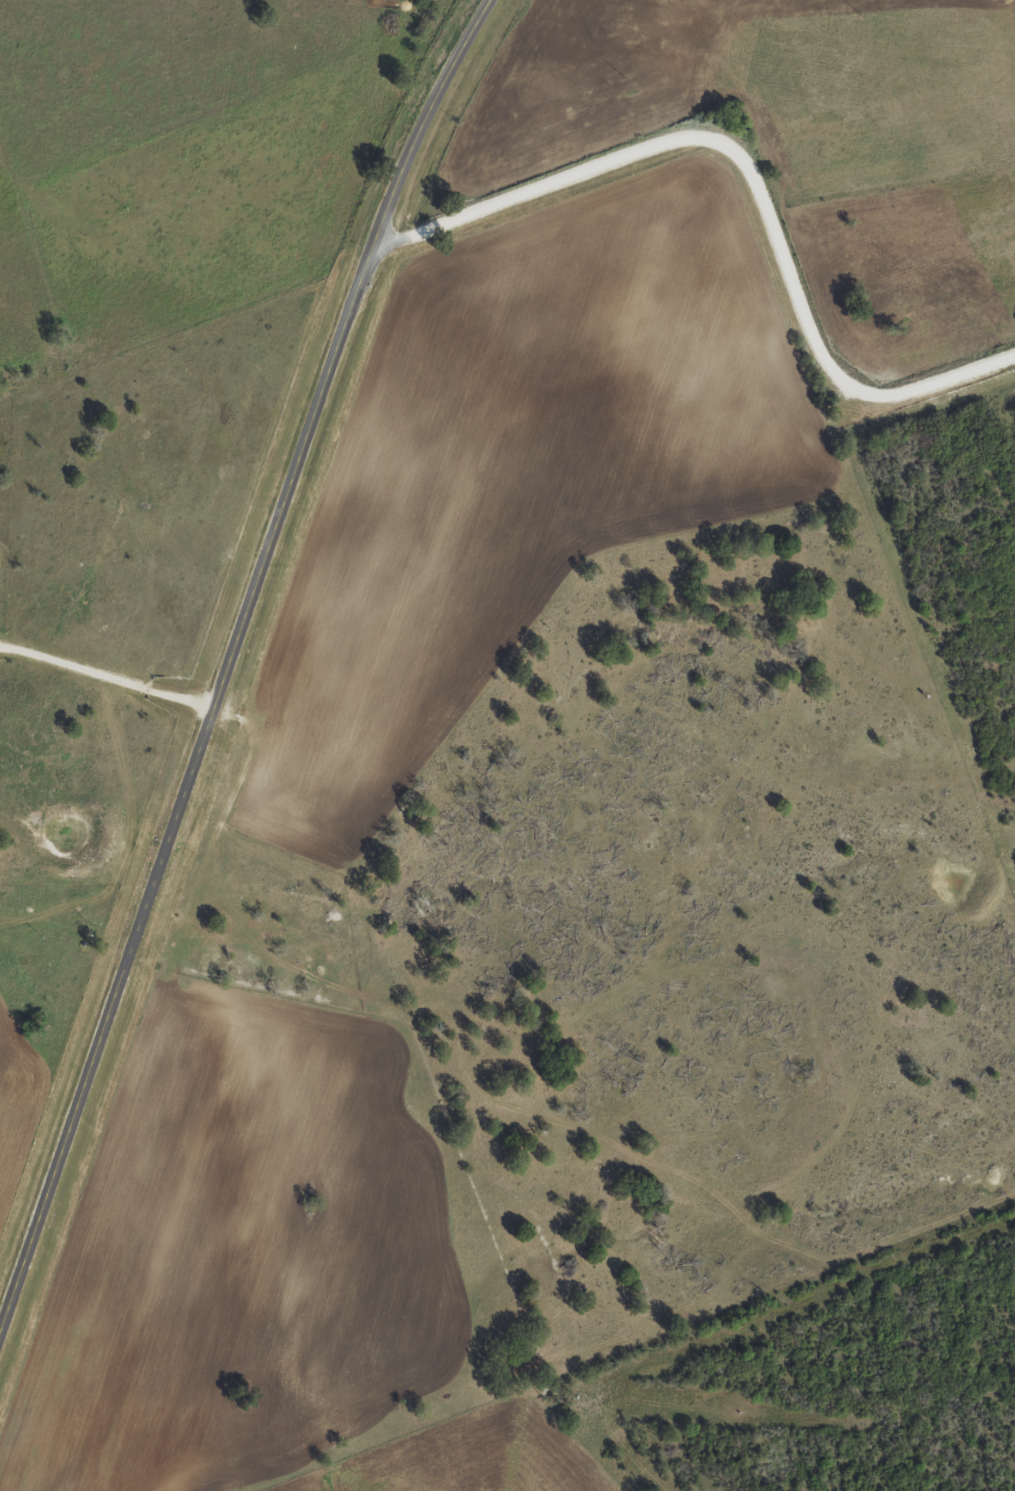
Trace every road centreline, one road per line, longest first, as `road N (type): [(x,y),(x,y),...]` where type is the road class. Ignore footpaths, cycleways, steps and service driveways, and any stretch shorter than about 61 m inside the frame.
road 1 (tertiary): [(492,0),(407,141),(0,1338)]
road 2 (residential): [(374,243),(690,135),(721,145),(745,173),(801,339),(826,374),(870,395),(915,389),(1014,354)]

